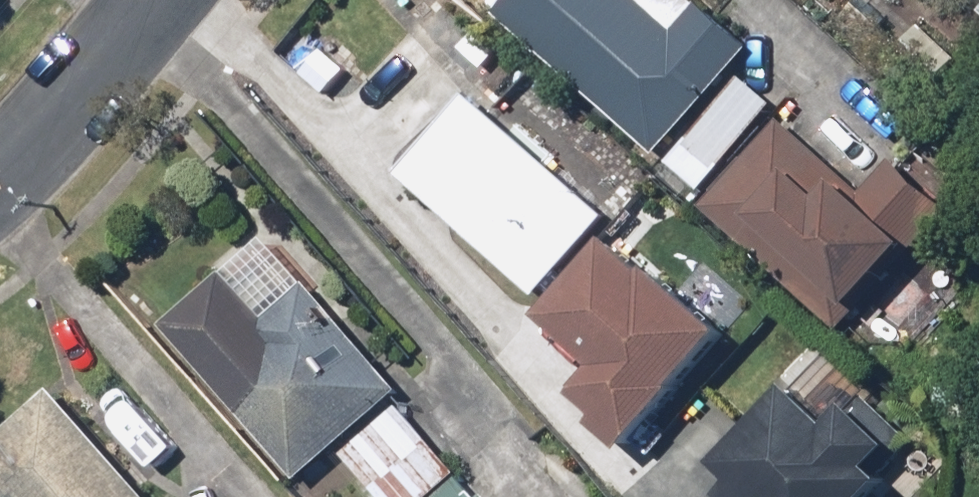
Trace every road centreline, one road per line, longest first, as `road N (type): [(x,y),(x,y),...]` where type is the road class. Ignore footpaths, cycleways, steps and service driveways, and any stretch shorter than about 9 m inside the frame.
road 1 (residential): [(134,0),(0,158)]

